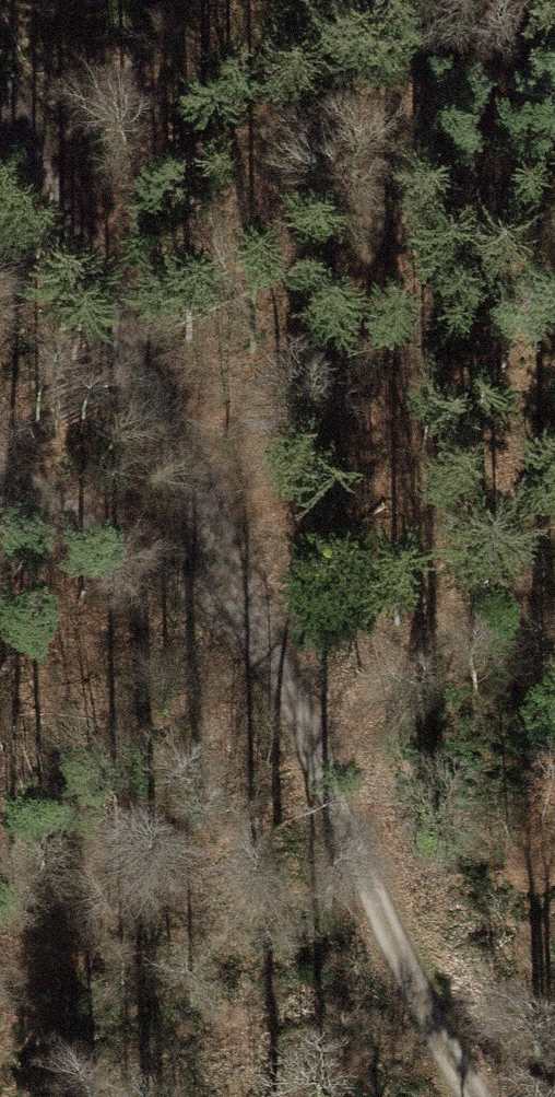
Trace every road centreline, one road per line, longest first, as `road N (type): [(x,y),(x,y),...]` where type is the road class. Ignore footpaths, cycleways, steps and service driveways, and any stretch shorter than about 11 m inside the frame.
road 1 (track): [(465,1096),(0,90)]
road 2 (track): [(0,472),(275,673)]

